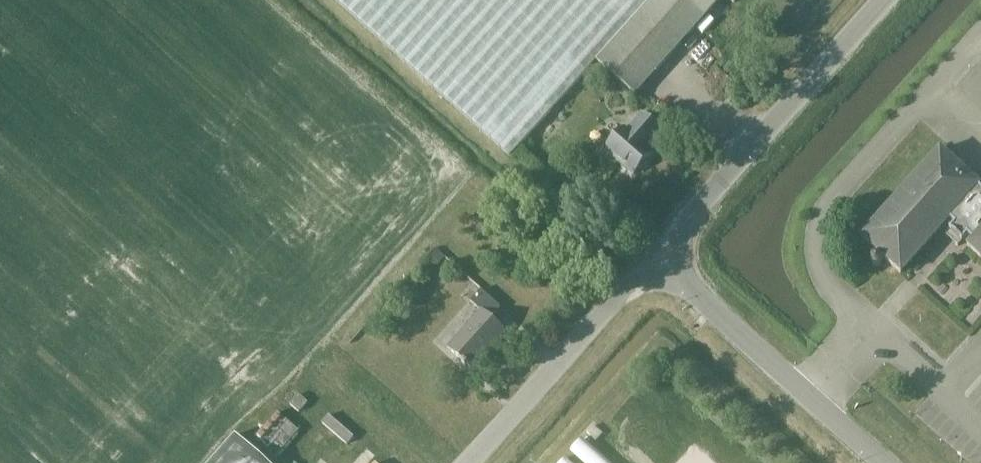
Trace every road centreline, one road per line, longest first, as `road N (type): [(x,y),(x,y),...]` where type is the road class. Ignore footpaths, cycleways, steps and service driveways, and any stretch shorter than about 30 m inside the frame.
road 1 (unclassified): [(659,262),(886,0)]
road 2 (unclassified): [(881,462),(659,262)]
road 3 (unclassified): [(477,462),(659,262)]

